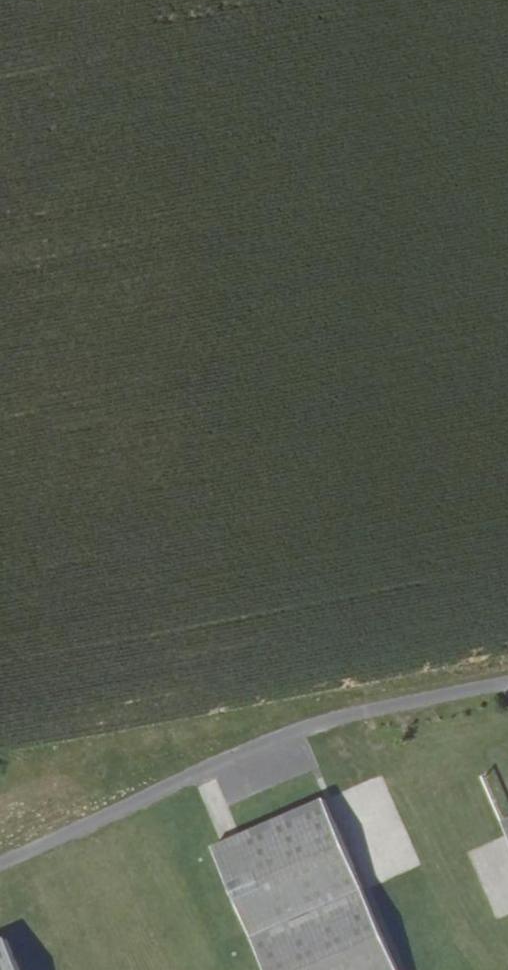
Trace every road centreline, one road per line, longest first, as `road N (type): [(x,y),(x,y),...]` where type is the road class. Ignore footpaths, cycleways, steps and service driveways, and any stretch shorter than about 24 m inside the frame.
road 1 (unclassified): [(0,868),(271,744),(371,714),(507,687)]

